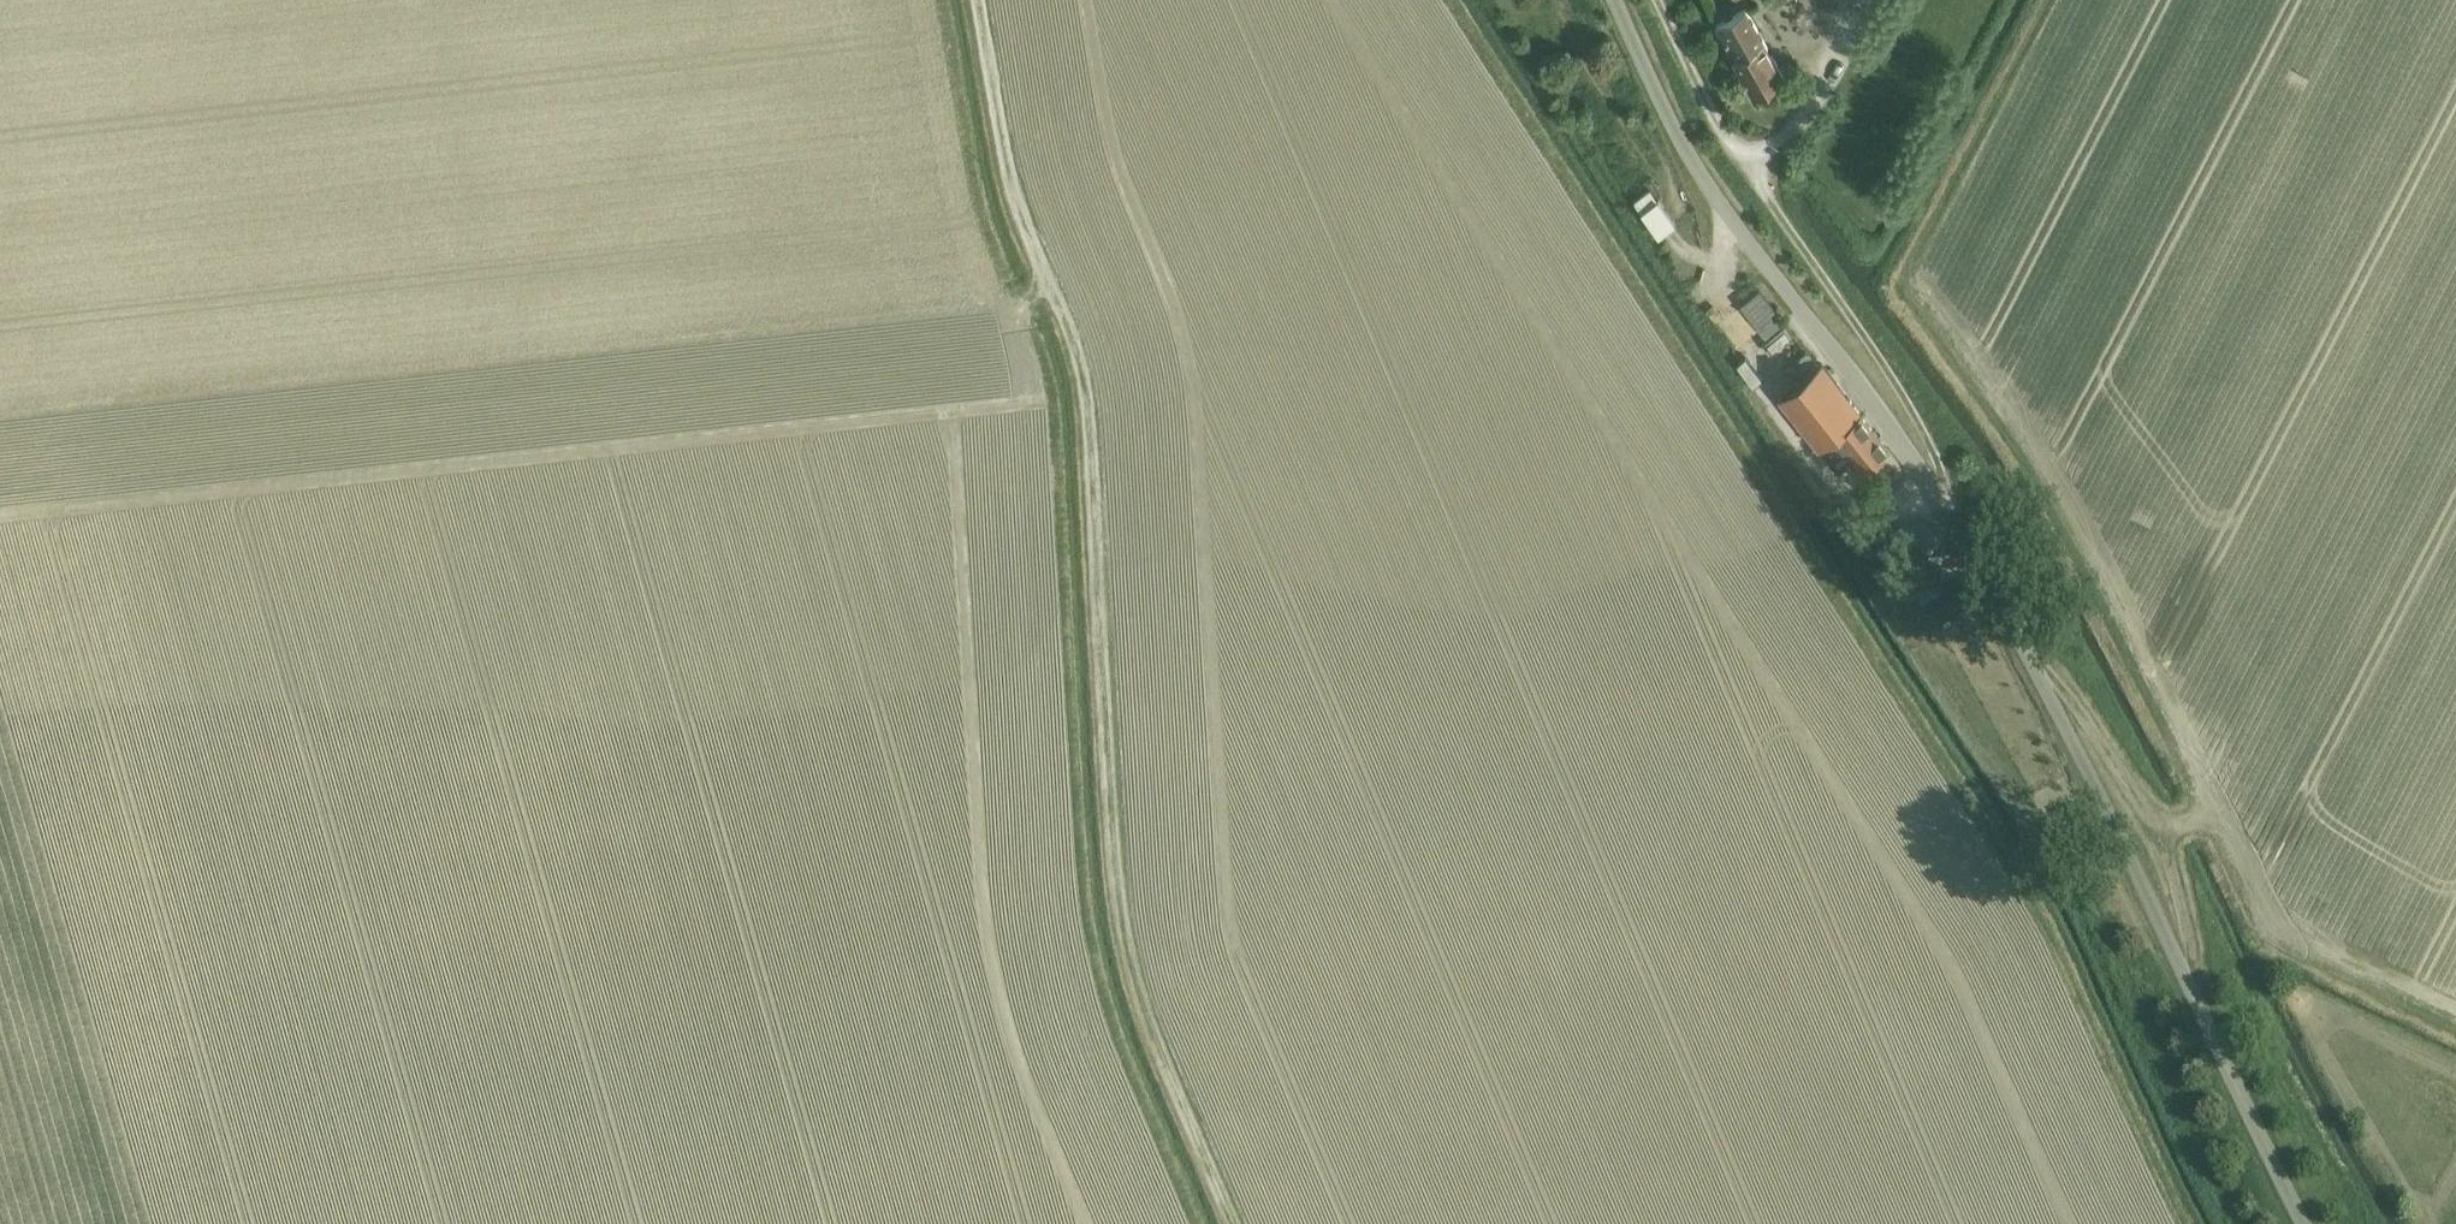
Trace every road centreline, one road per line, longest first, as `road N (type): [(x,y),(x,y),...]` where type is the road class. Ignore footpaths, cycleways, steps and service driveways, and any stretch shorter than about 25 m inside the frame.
road 1 (unclassified): [(2303,1223),(2099,795),(1957,525),(1721,208),(1614,0)]

